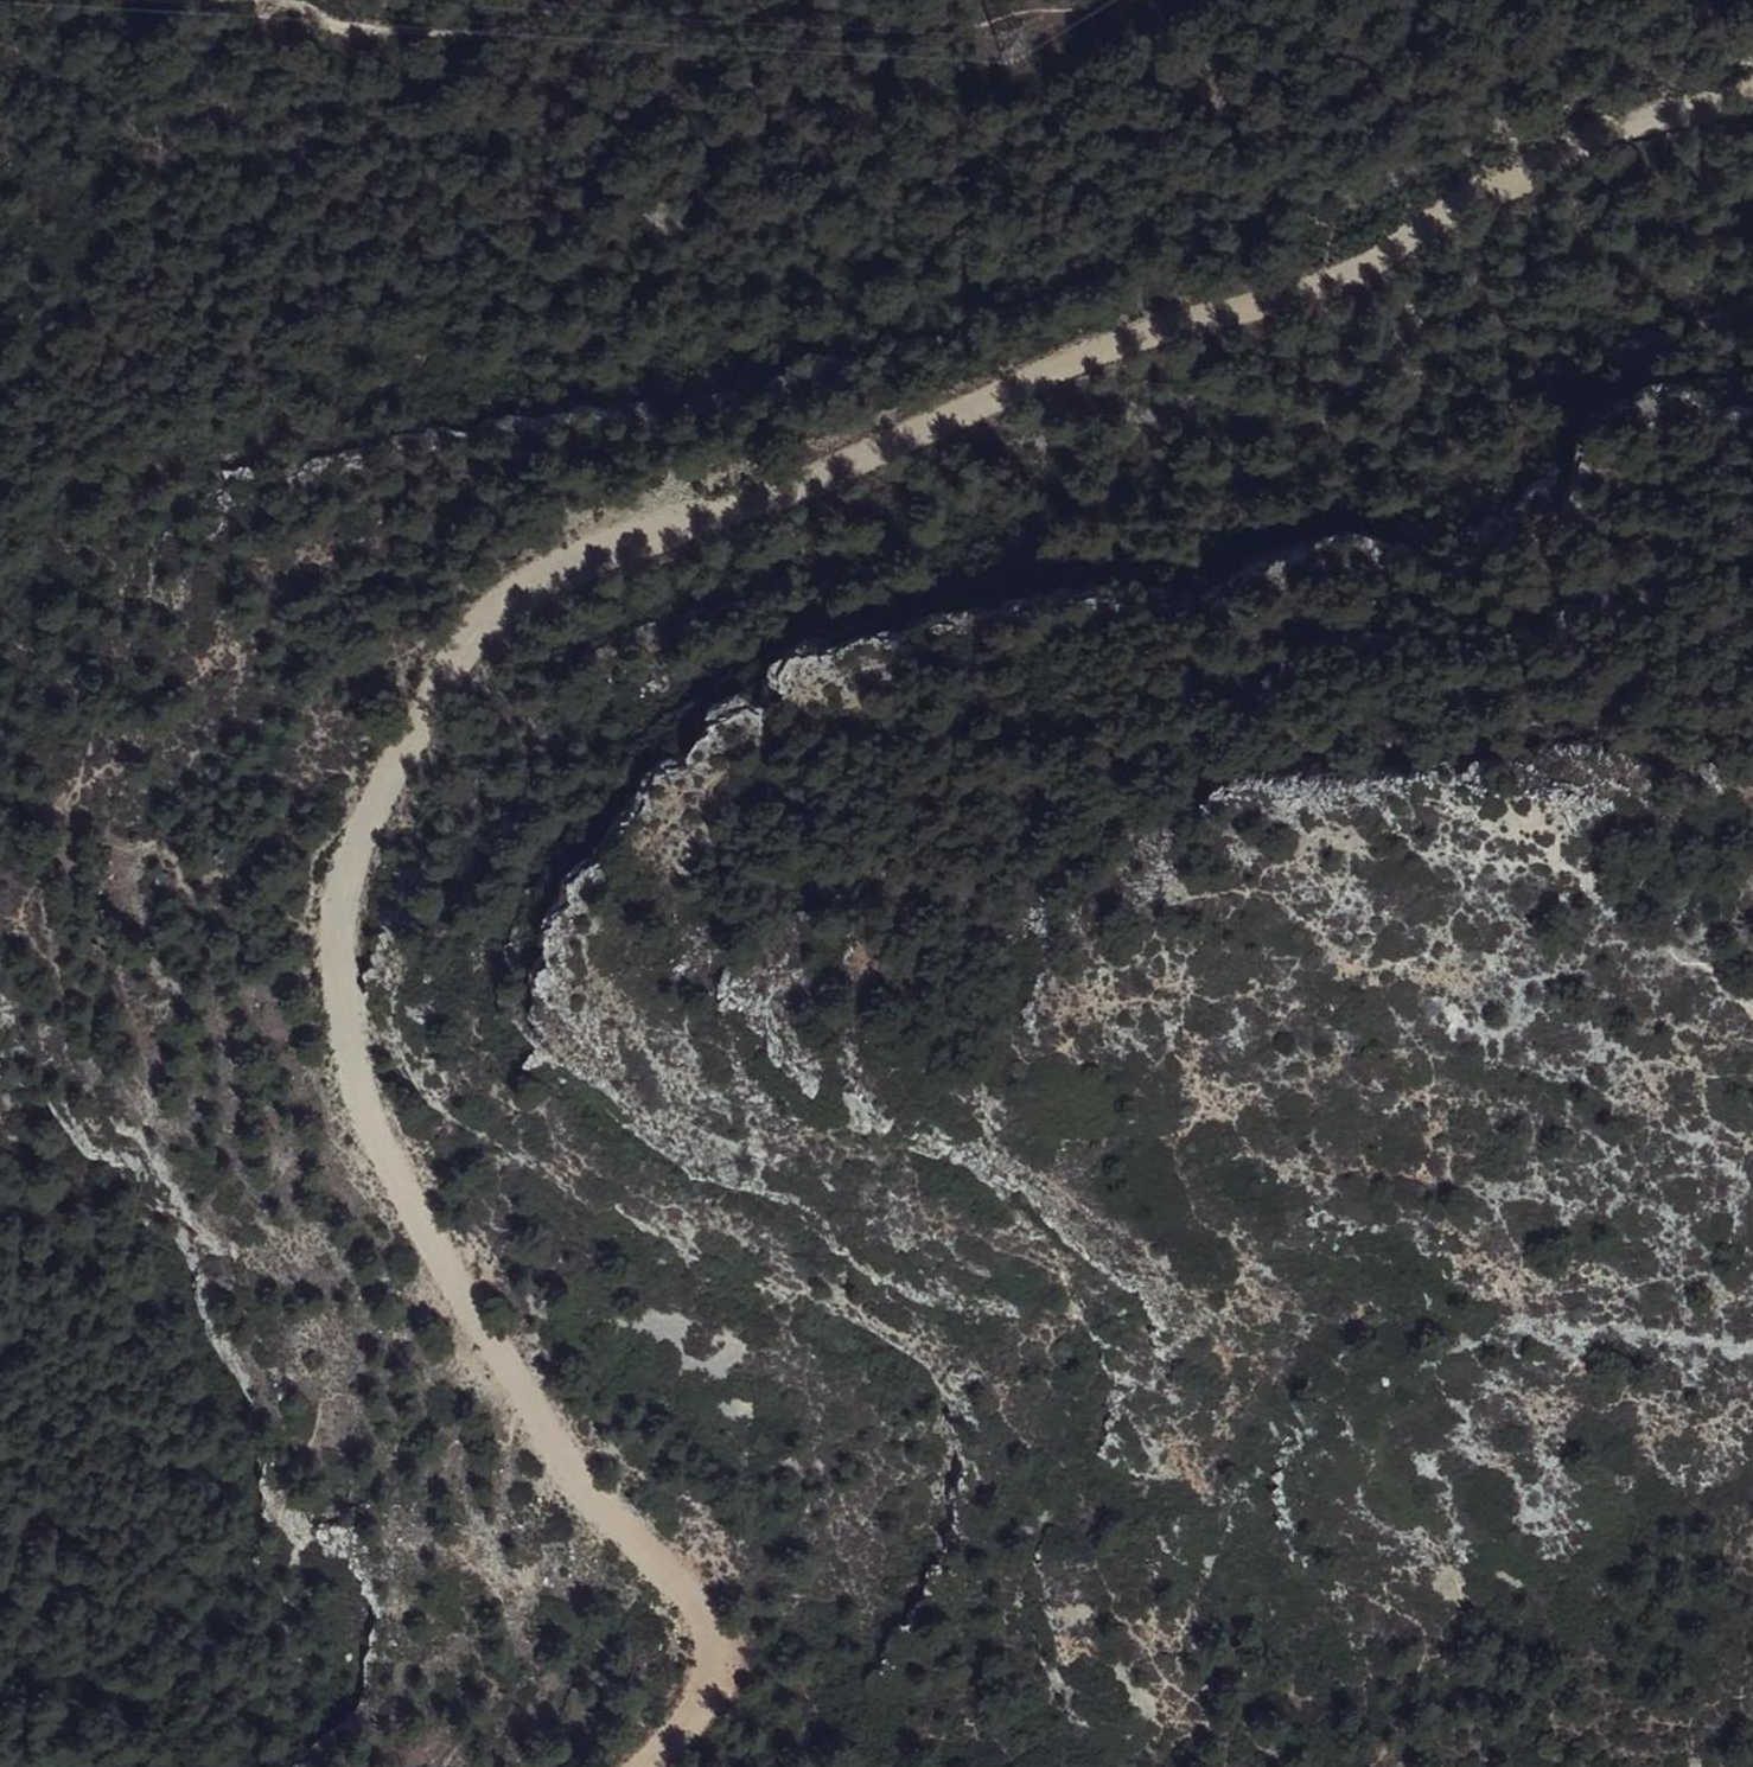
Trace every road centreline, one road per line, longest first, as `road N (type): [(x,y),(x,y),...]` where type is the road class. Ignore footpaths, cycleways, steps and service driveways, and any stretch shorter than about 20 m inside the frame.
road 1 (track): [(633,1766),(717,1664),(709,1610),(556,1437),(473,1299),(388,1143),(344,986),(359,856),(409,733),(482,623),(696,510),(1317,270),(1626,116),(1752,78)]

